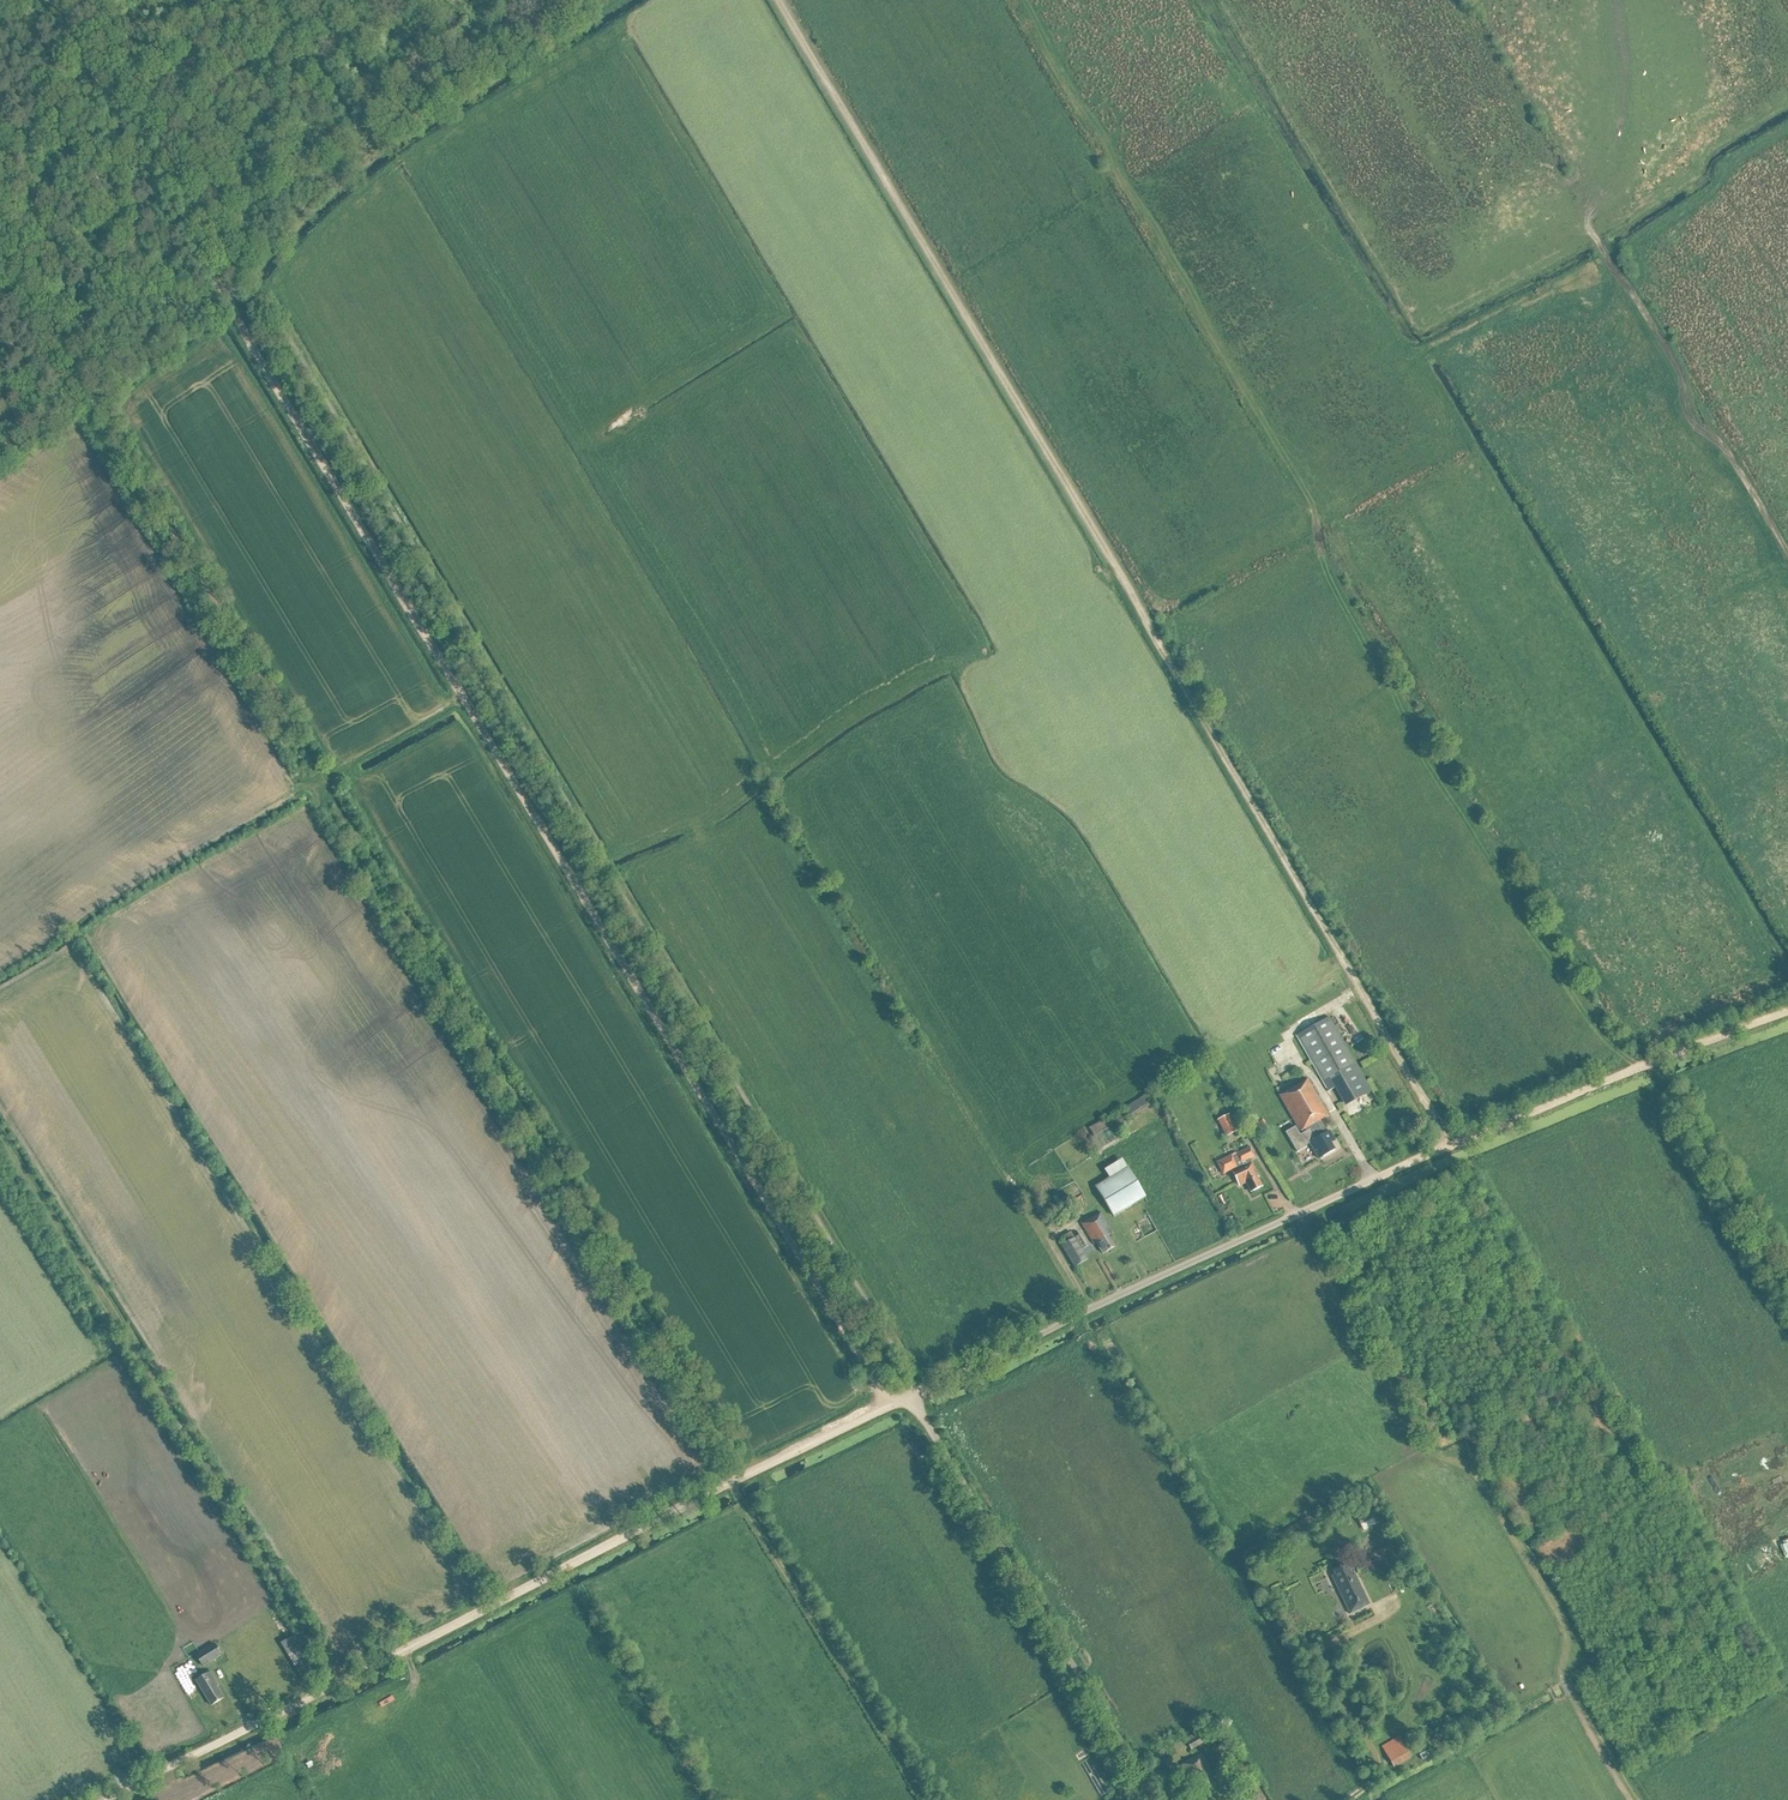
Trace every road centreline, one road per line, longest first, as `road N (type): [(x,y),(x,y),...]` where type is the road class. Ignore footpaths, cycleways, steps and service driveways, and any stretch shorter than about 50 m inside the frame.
road 1 (track): [(892,1404),(99,86)]
road 2 (track): [(1451,1146),(772,0)]
road 3 (track): [(109,1799),(742,1476)]
road 4 (track): [(910,1395),(1451,1146)]
road 5 (unclassified): [(1146,1799),(910,1395)]
road 6 (track): [(742,1476),(930,1799)]
road 7 (track): [(1451,1146),(1787,1012)]
road 8 (track): [(1388,1612),(1324,1653),(1379,1774),(1349,1799)]
road 9 (track): [(742,1476),(892,1404)]
road 10 (track): [(99,86),(23,185),(0,202)]

